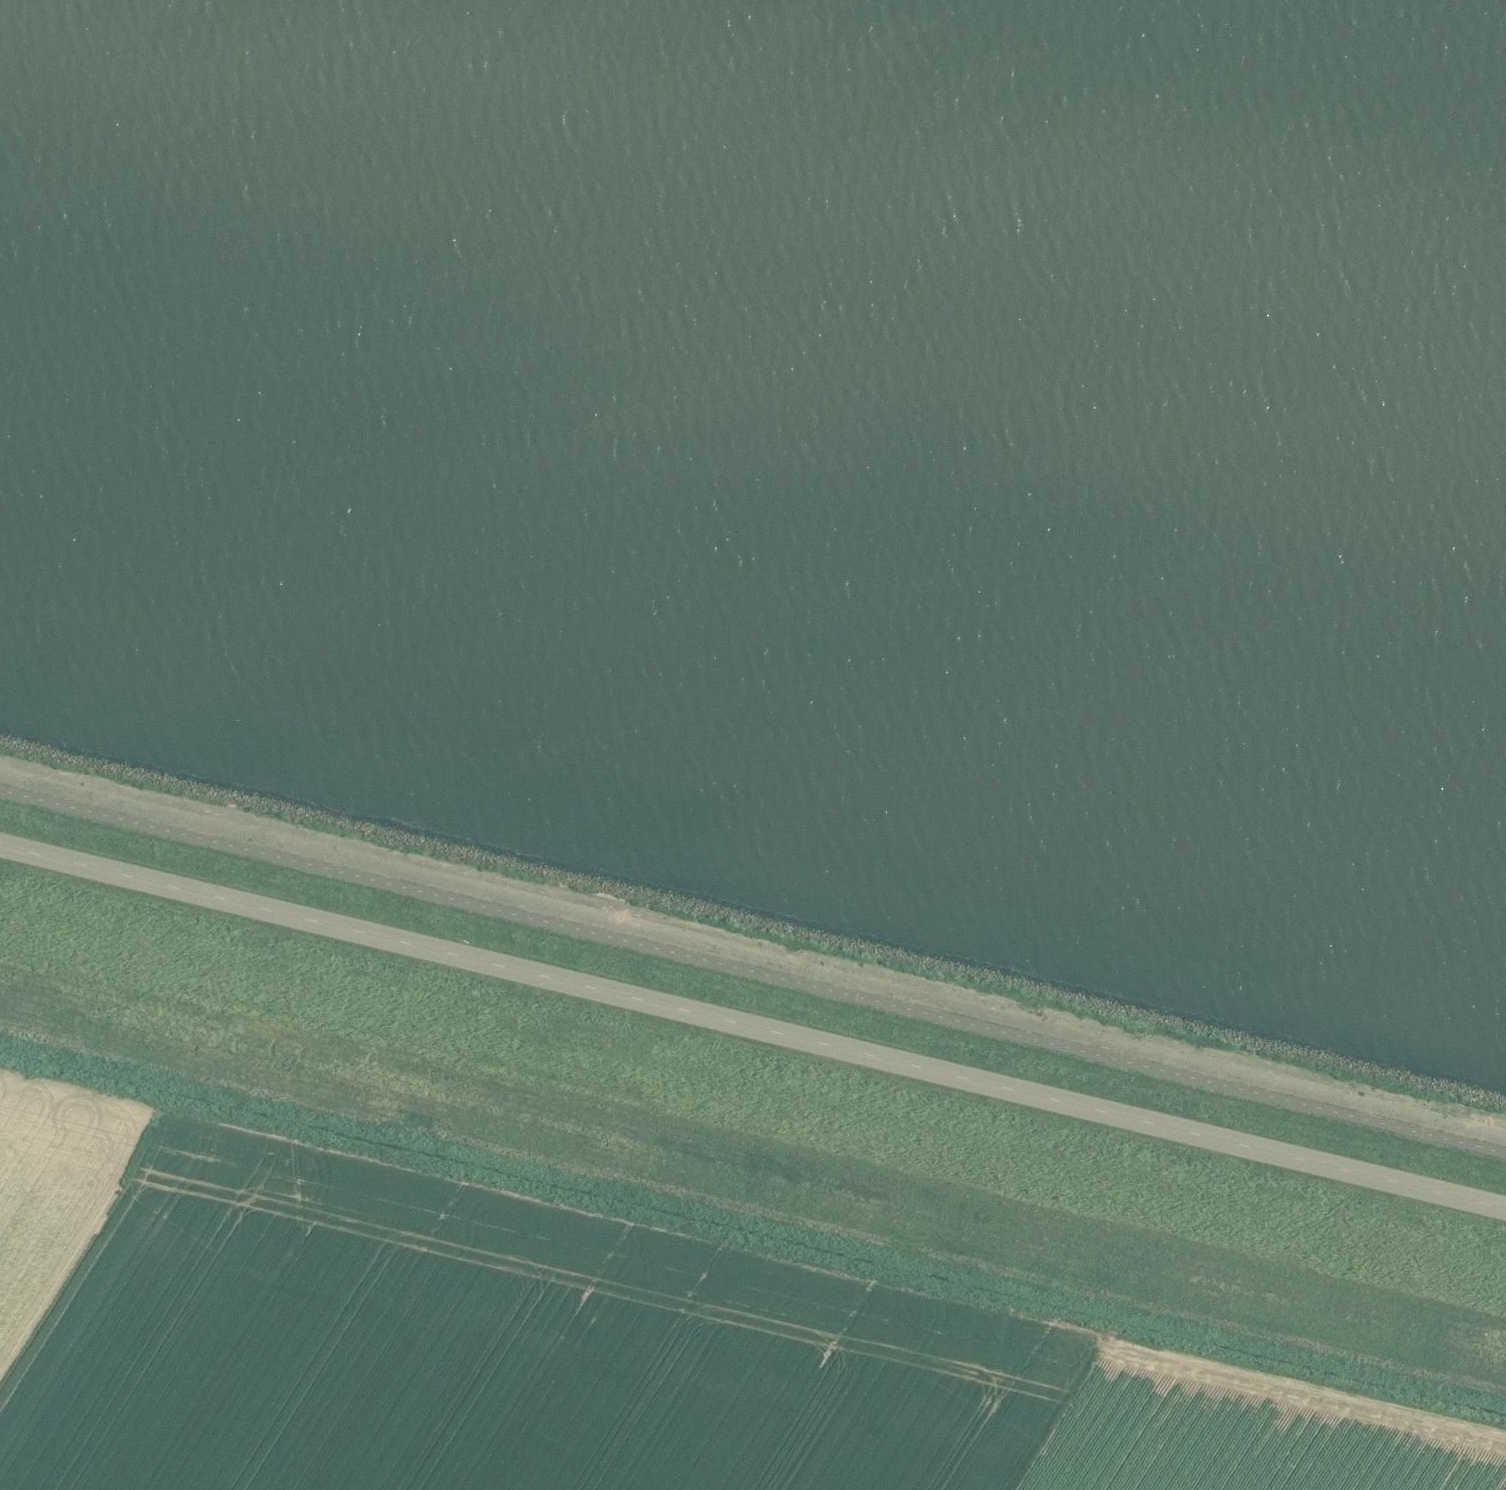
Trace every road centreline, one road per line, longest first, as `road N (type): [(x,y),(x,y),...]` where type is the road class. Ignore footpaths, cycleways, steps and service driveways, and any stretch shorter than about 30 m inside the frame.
road 1 (tertiary): [(1505,1205),(0,841)]

